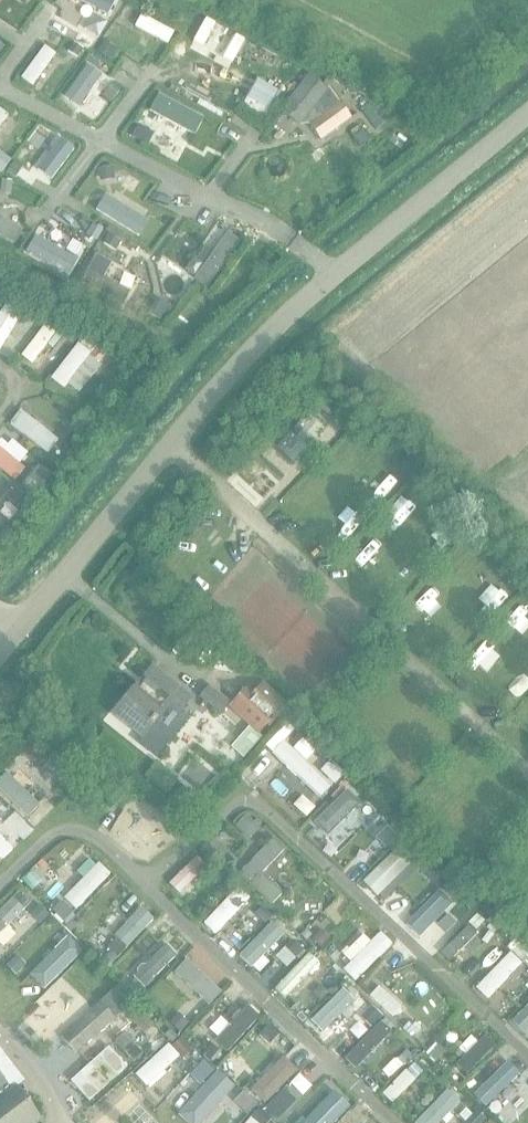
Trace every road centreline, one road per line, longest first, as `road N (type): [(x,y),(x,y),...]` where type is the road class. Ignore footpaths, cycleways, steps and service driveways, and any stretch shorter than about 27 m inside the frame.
road 1 (unclassified): [(0,645),(181,422),(340,267),(527,111)]

